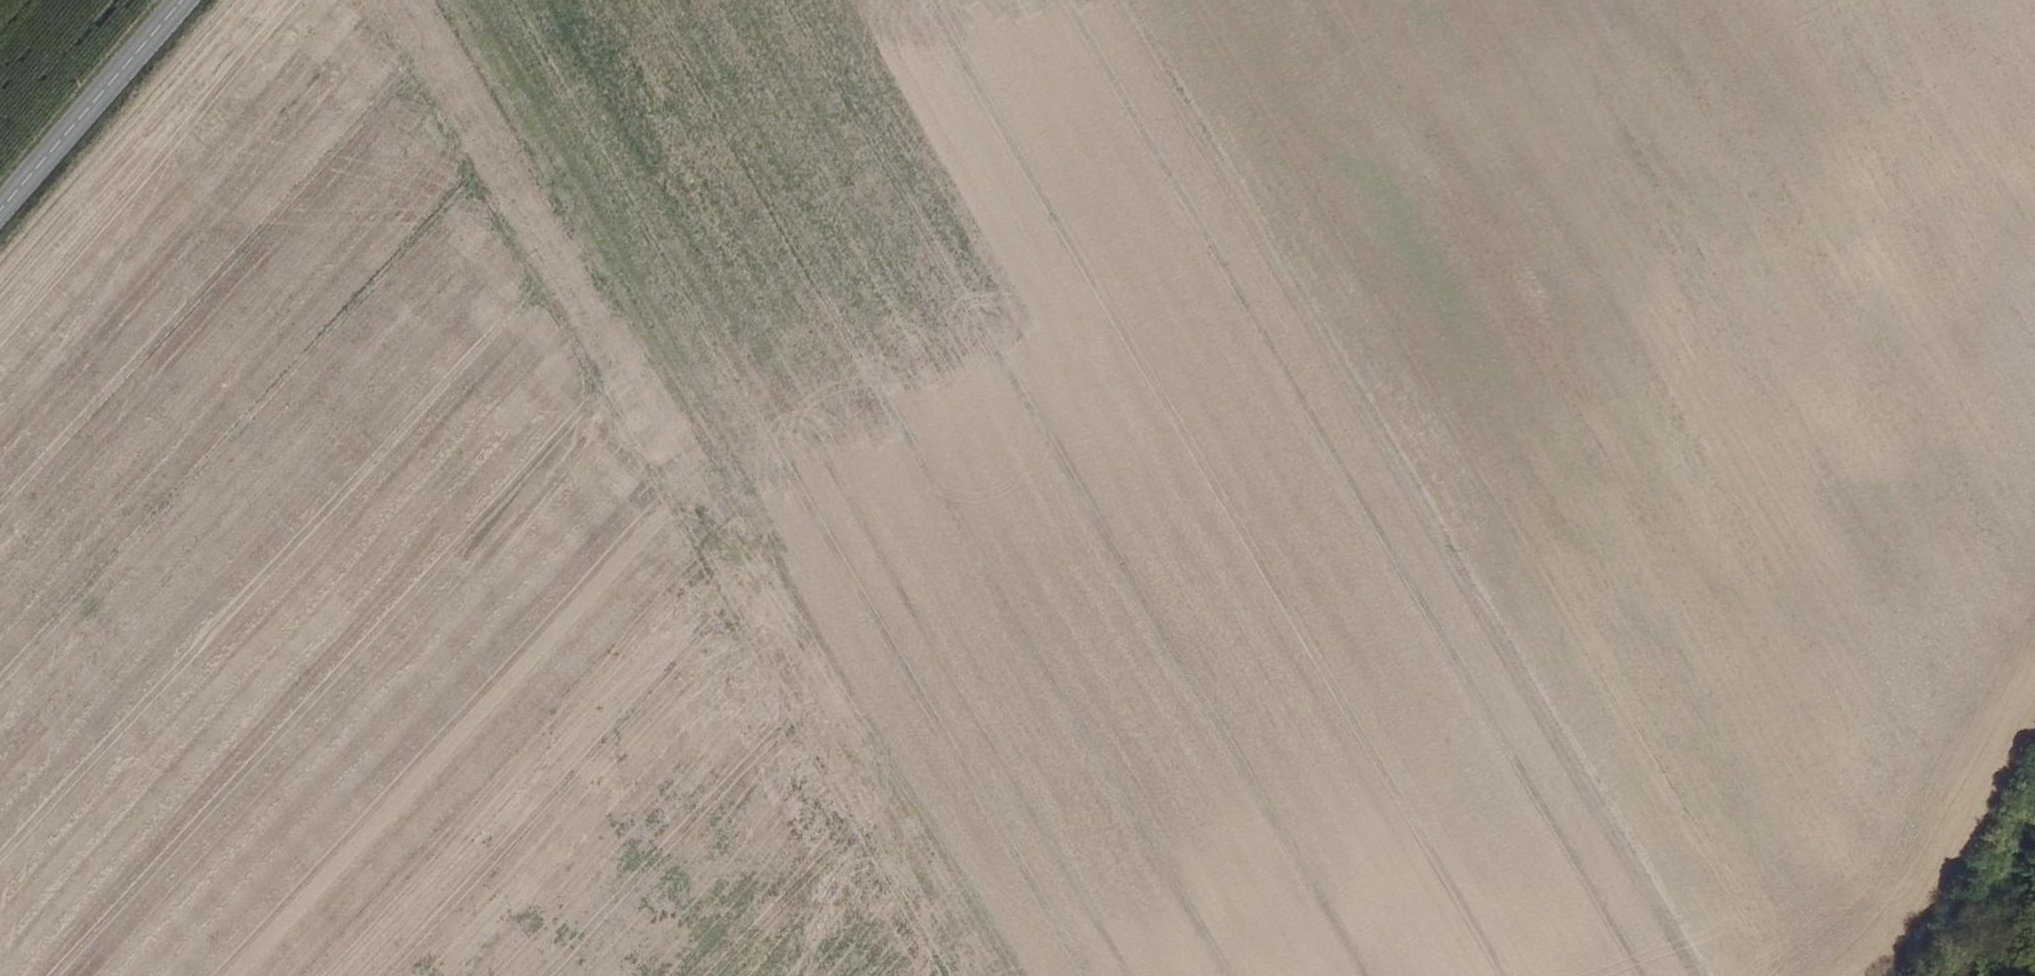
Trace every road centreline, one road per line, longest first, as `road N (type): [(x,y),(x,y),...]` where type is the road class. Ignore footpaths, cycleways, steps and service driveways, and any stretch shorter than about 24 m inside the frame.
road 1 (tertiary): [(0,214),(186,0)]

